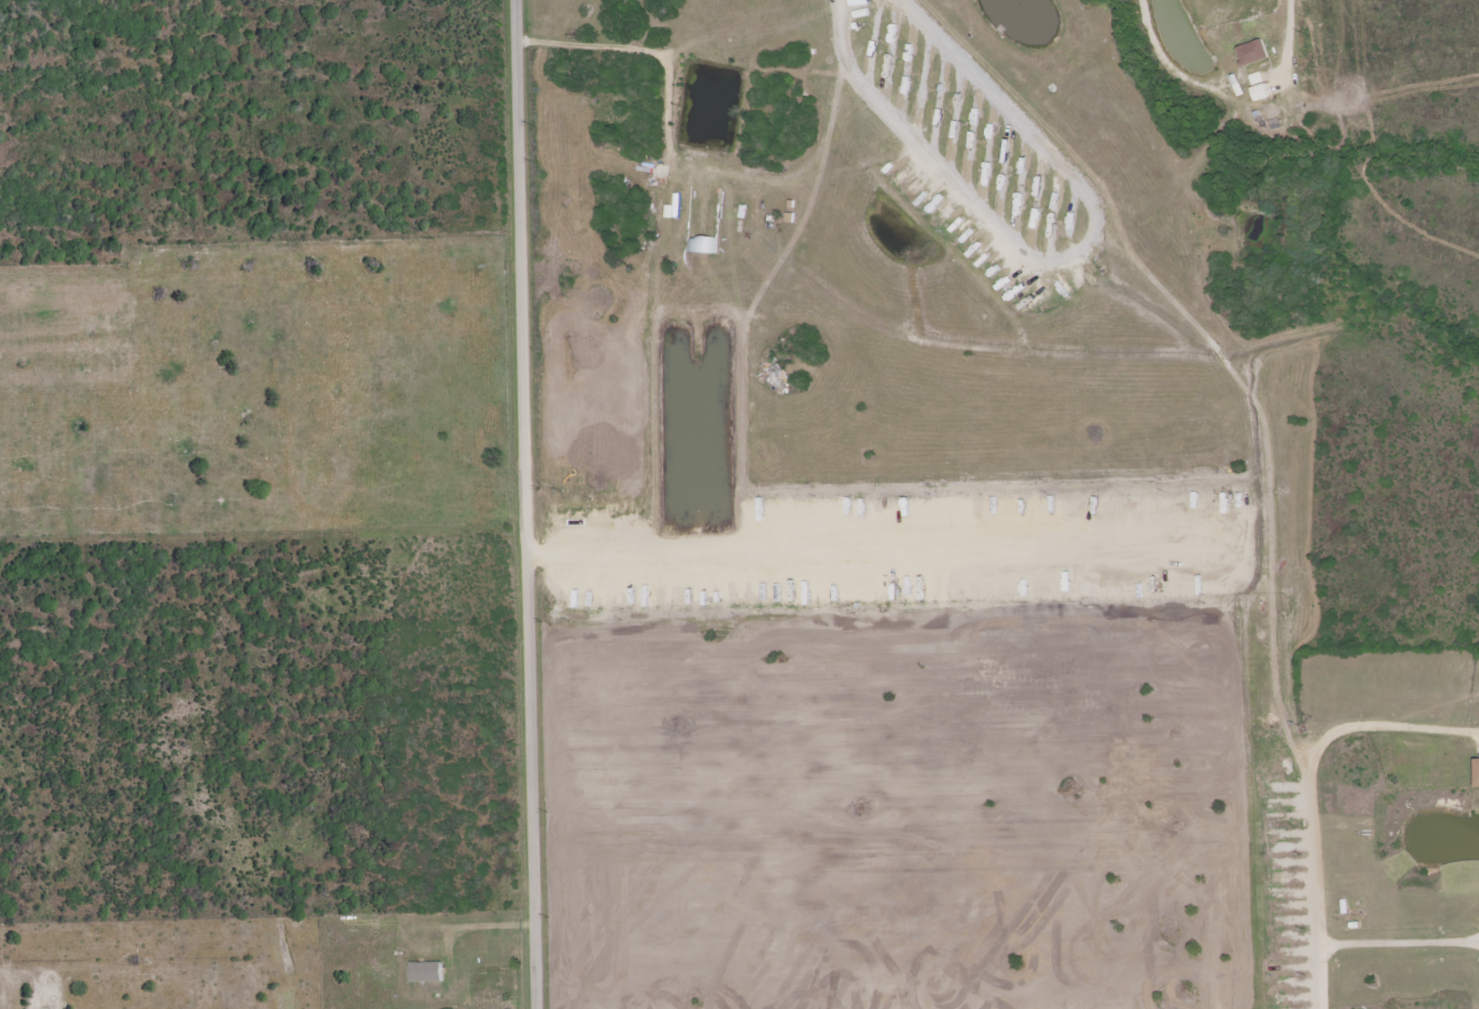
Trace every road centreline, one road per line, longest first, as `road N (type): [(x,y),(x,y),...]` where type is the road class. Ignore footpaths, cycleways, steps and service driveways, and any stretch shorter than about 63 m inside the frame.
road 1 (residential): [(540,1008),(518,0)]

